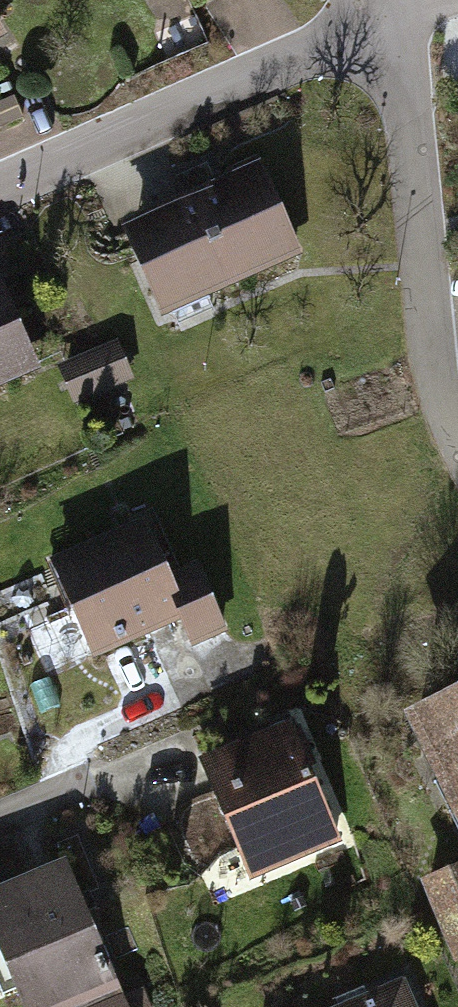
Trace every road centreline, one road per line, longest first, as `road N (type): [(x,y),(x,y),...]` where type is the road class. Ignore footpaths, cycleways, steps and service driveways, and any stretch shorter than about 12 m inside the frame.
road 1 (residential): [(399,16),(0,185)]

